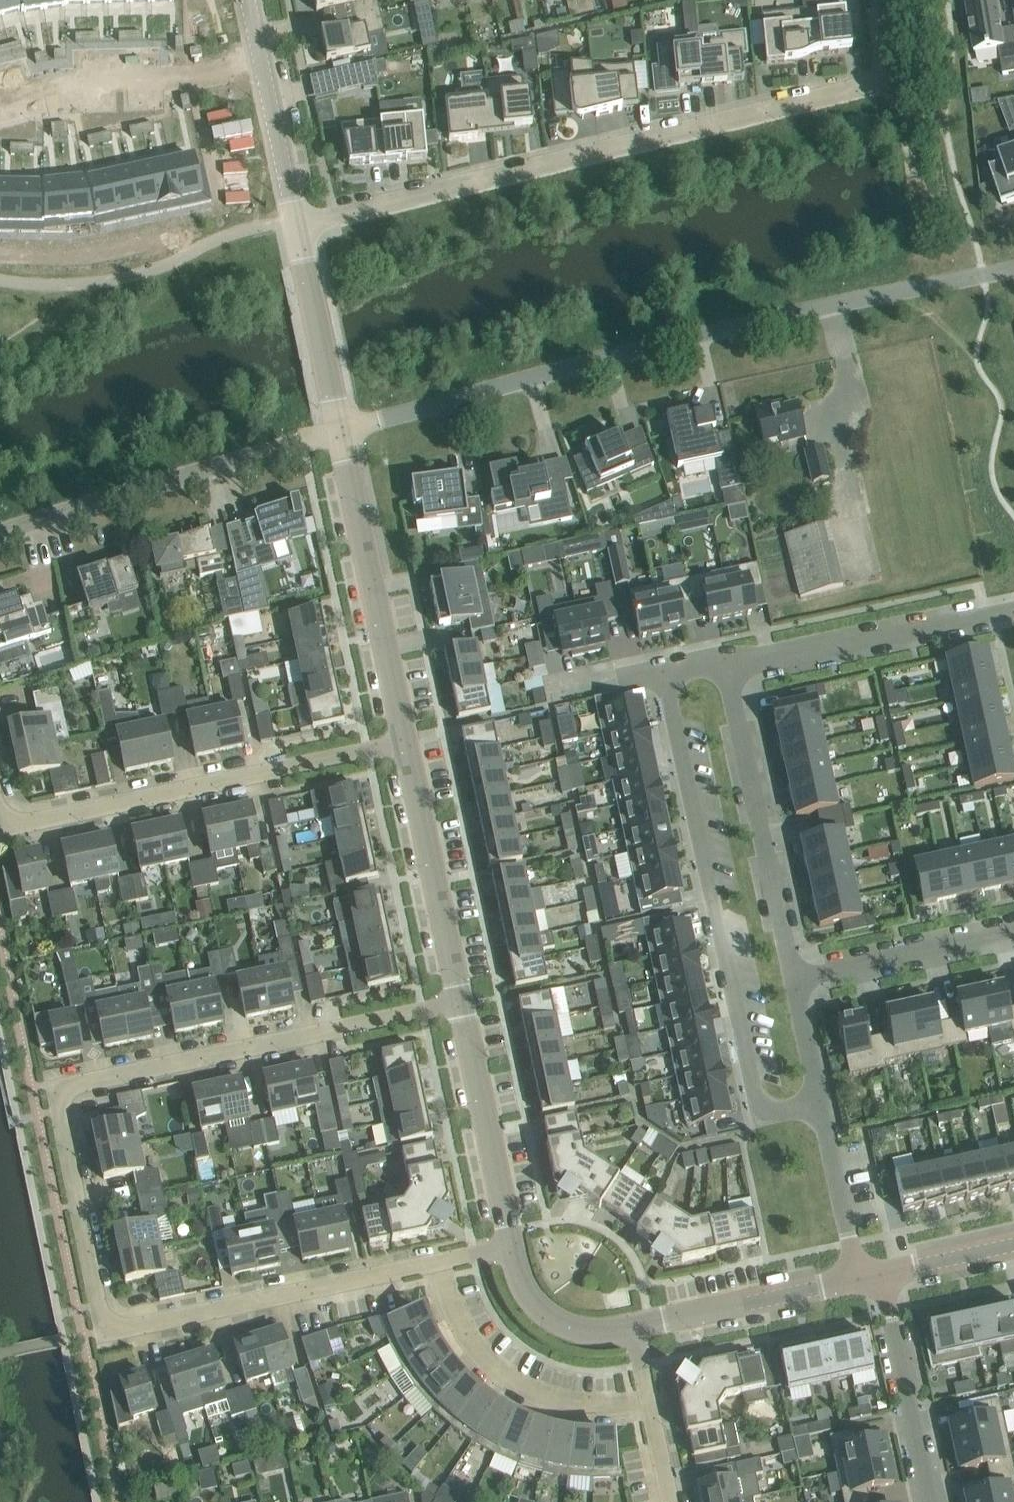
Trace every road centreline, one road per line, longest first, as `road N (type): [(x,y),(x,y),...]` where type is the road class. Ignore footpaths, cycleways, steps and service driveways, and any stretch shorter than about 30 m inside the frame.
road 1 (residential): [(462,1003),(90,1081),(71,1090),(61,1111),(109,1322),(130,1328),(435,1262)]
road 2 (residential): [(342,430),(1013,269)]
road 3 (residential): [(299,226),(882,81)]
road 4 (residential): [(664,676),(761,1114),(820,1102)]
road 5 (residential): [(407,742),(2,827),(0,817)]
road 6 (residential): [(0,535),(342,430)]
road 7 (unclassified): [(407,742),(342,430)]
road 8 (residential): [(795,980),(730,669)]
road 9 (residential): [(1013,609),(730,669)]
road 10 (residential): [(650,1397),(611,1406),(533,1393),(465,1335),(435,1262)]
road 11 (unclassified): [(462,1003),(407,742)]
road 12 (unclassified): [(514,1246),(462,1003)]
road 13 (residential): [(929,1501),(879,1275)]
road 14 (unclassified): [(299,226),(251,0)]
road 15 (unclassified): [(857,1281),(636,1328)]
road 16 (residential): [(795,980),(1013,932)]
road 17 (unclassified): [(342,430),(299,226)]
road 18 (residential): [(857,1281),(820,1102)]
road 19 (unclassified): [(636,1328),(575,1331),(546,1314),(525,1288),(514,1246)]
road 20 (unclassified): [(1013,1245),(879,1275)]
road 21 (residential): [(820,1102),(795,980)]

